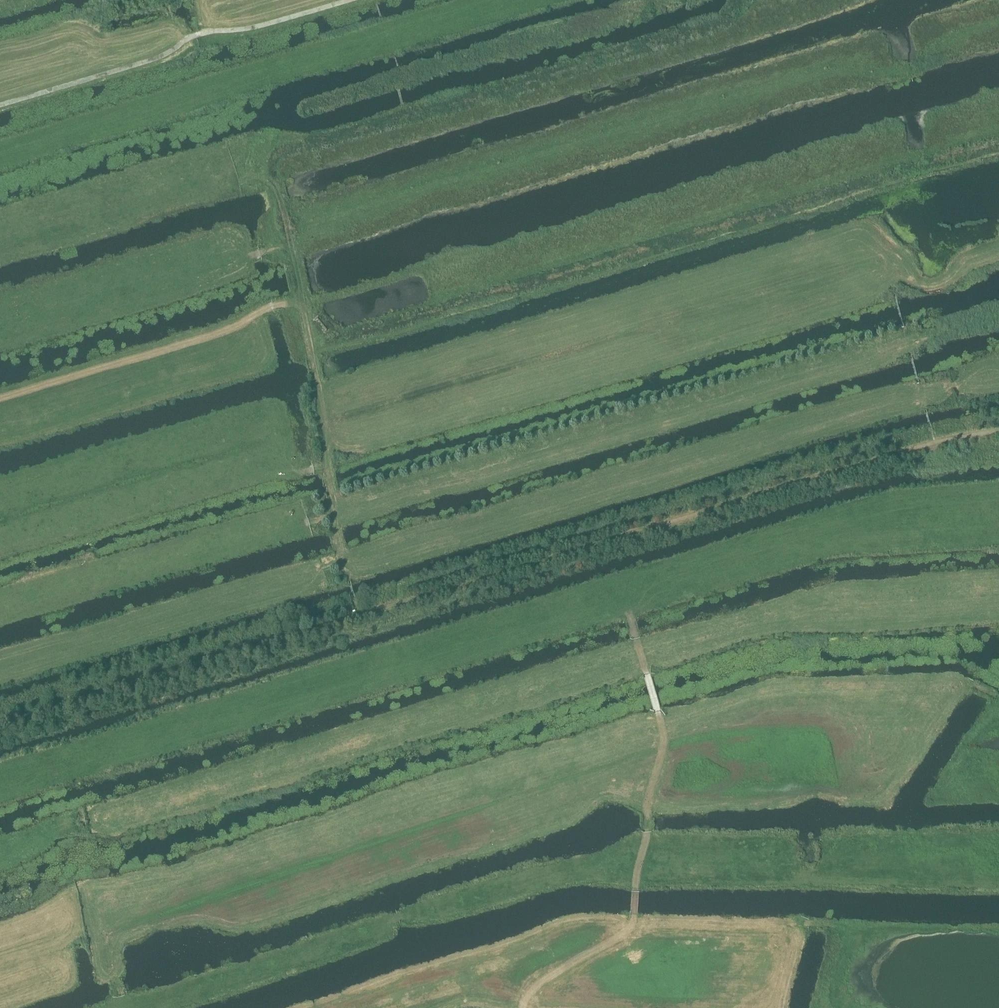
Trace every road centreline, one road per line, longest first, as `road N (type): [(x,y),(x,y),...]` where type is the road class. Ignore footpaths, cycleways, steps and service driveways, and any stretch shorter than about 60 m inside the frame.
road 1 (track): [(998,431),(902,450),(0,723)]
road 2 (track): [(523,1007),(542,977),(631,930),(665,737),(630,617)]
road 3 (track): [(0,103),(157,59),(207,31),(246,30),(346,0)]
road 4 (track): [(0,399),(244,325),(273,306),(303,311)]

